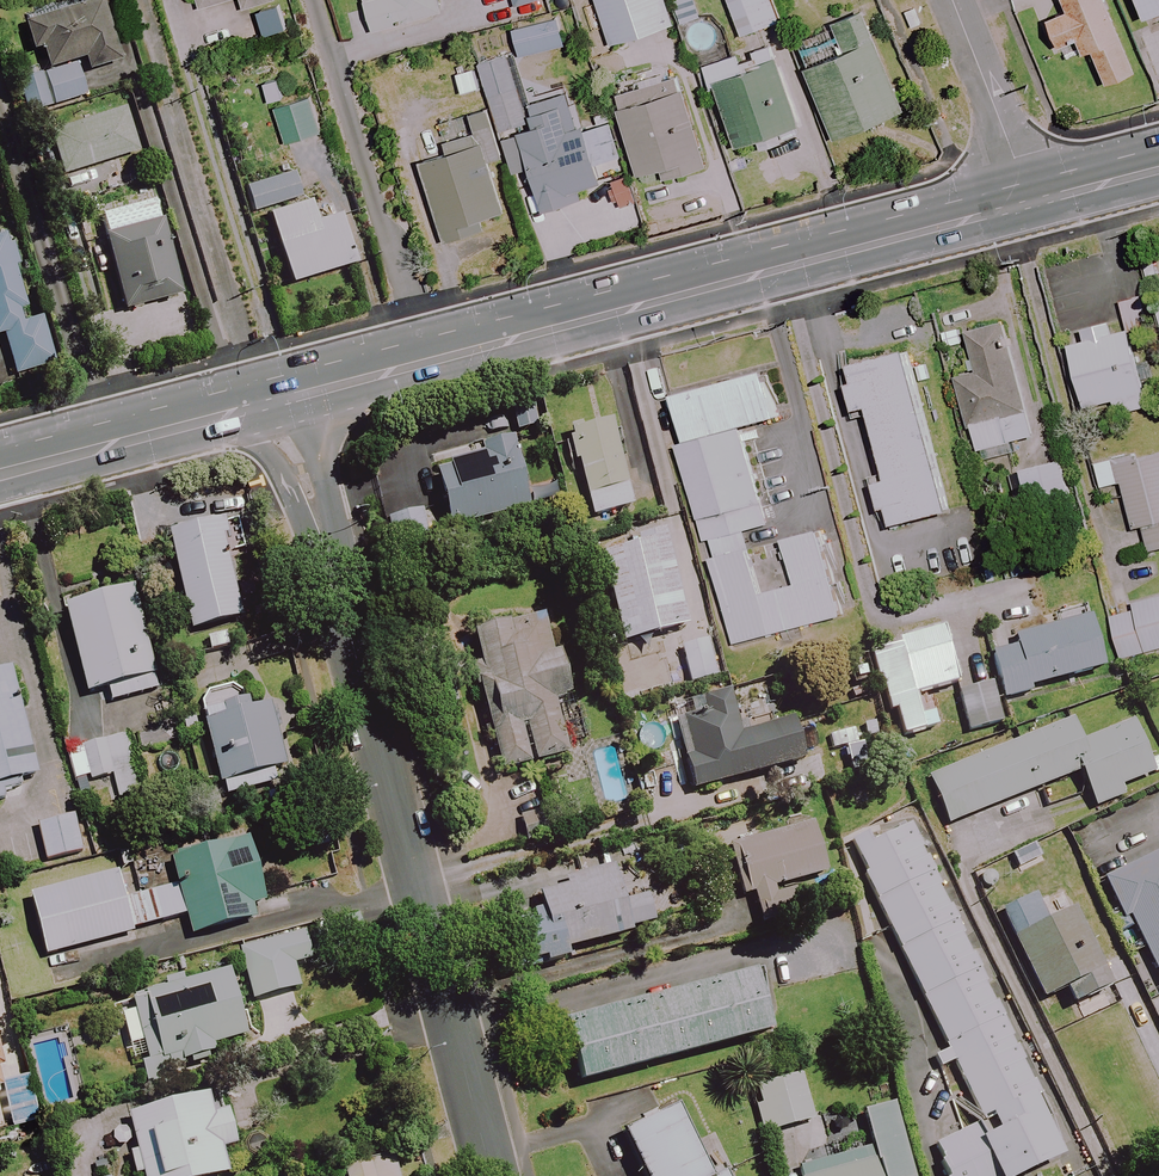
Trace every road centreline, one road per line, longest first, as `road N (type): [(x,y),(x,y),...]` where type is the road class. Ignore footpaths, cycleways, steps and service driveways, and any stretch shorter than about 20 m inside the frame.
road 1 (residential): [(491,1175),(284,399)]
road 2 (secondary): [(1031,202),(419,365)]
road 3 (residential): [(419,365),(310,0)]
road 4 (secondary): [(284,399),(0,475)]
road 5 (residential): [(950,0),(1031,202)]
road 6 (secondary): [(419,365),(284,399)]
road 7 (secondary): [(1158,170),(1031,202)]

